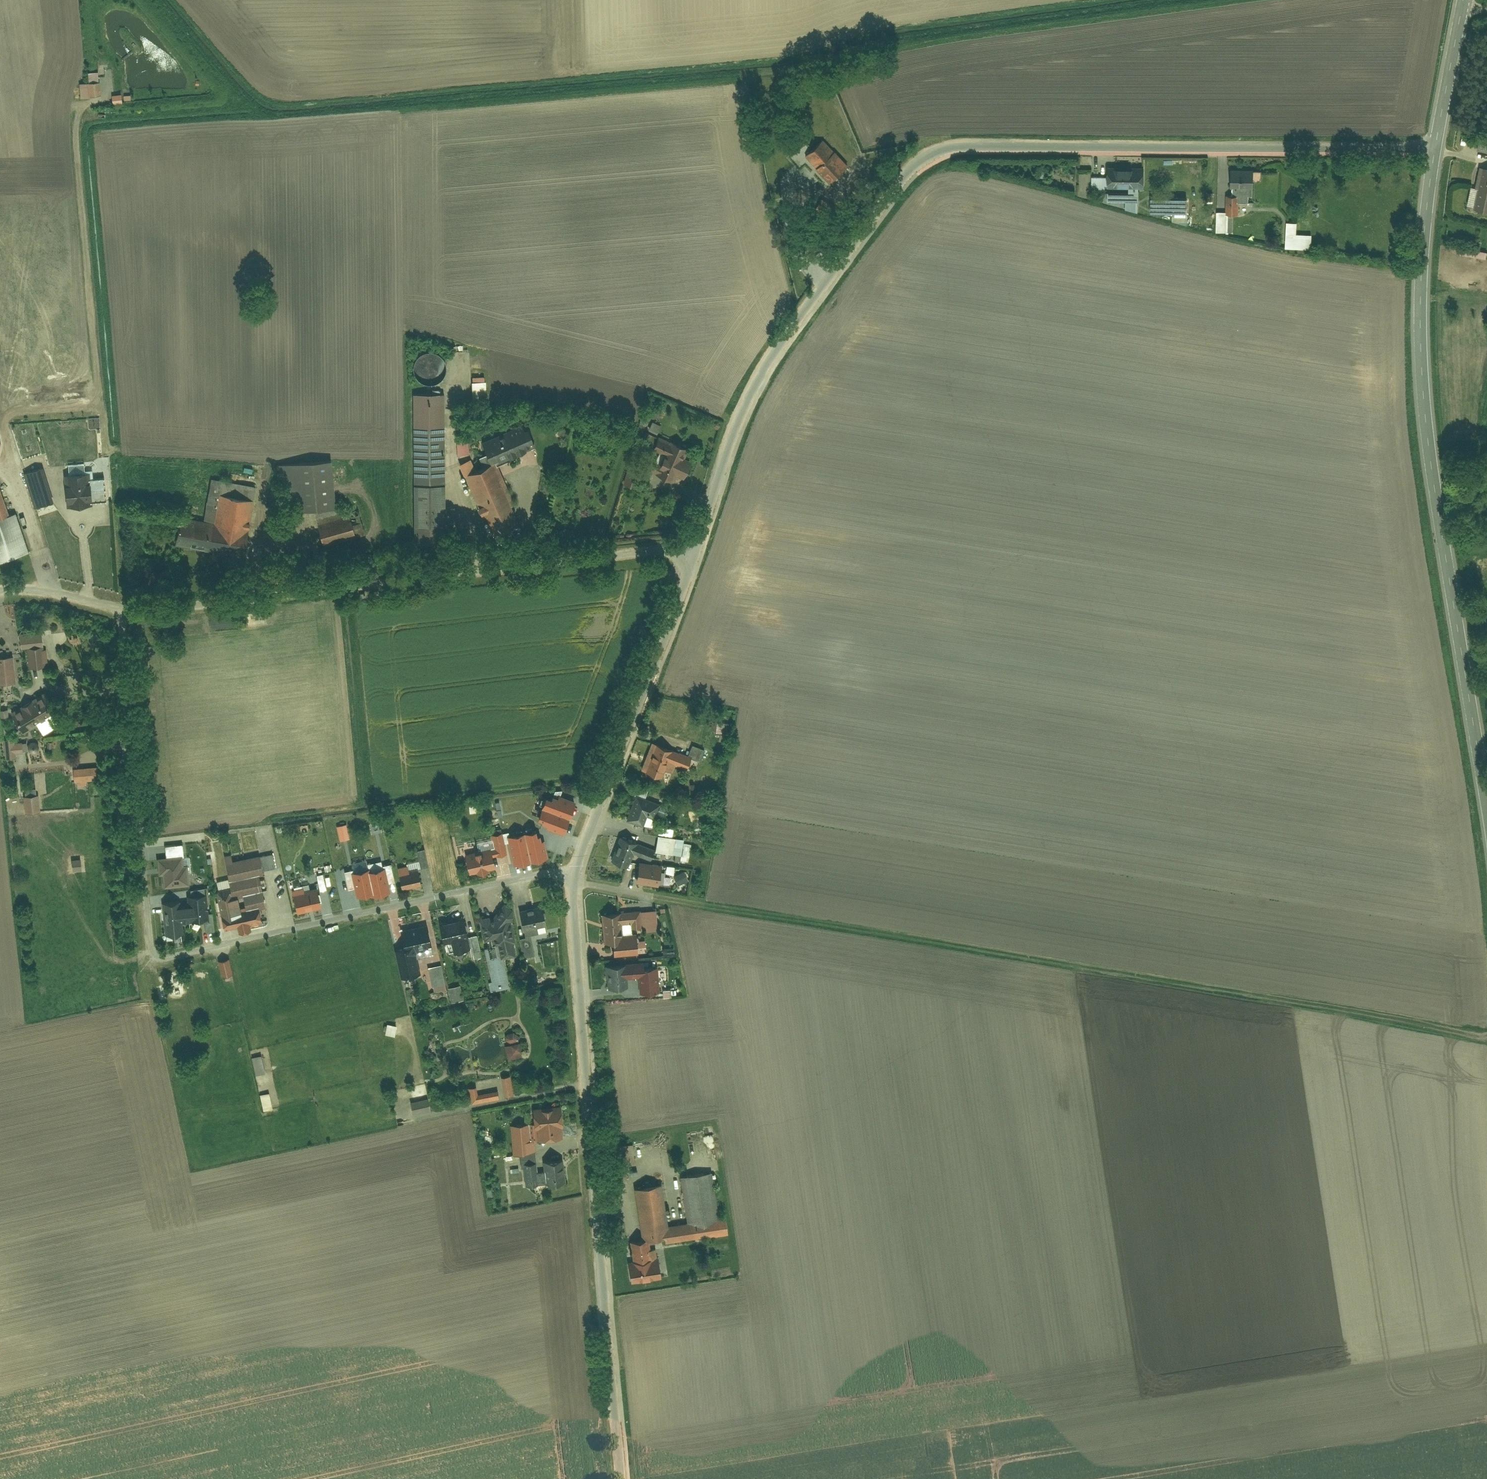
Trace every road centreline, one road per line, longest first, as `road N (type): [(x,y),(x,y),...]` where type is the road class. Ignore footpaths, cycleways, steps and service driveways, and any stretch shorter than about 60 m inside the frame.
road 1 (residential): [(1436,146),(962,147),(932,155),(902,180),(772,356),(738,419),(695,553)]
road 2 (residential): [(576,866),(146,959),(119,609)]
road 3 (secondary): [(1436,146),(1416,262),(1416,384),(1486,798)]
road 4 (residential): [(620,1478),(589,1137),(576,866)]
road 5 (residential): [(119,609),(695,553)]
road 6 (residential): [(695,553),(576,866)]
road 7 (secondary): [(1462,5),(1436,146)]
road 8 (residential): [(119,609),(44,591),(0,591)]

